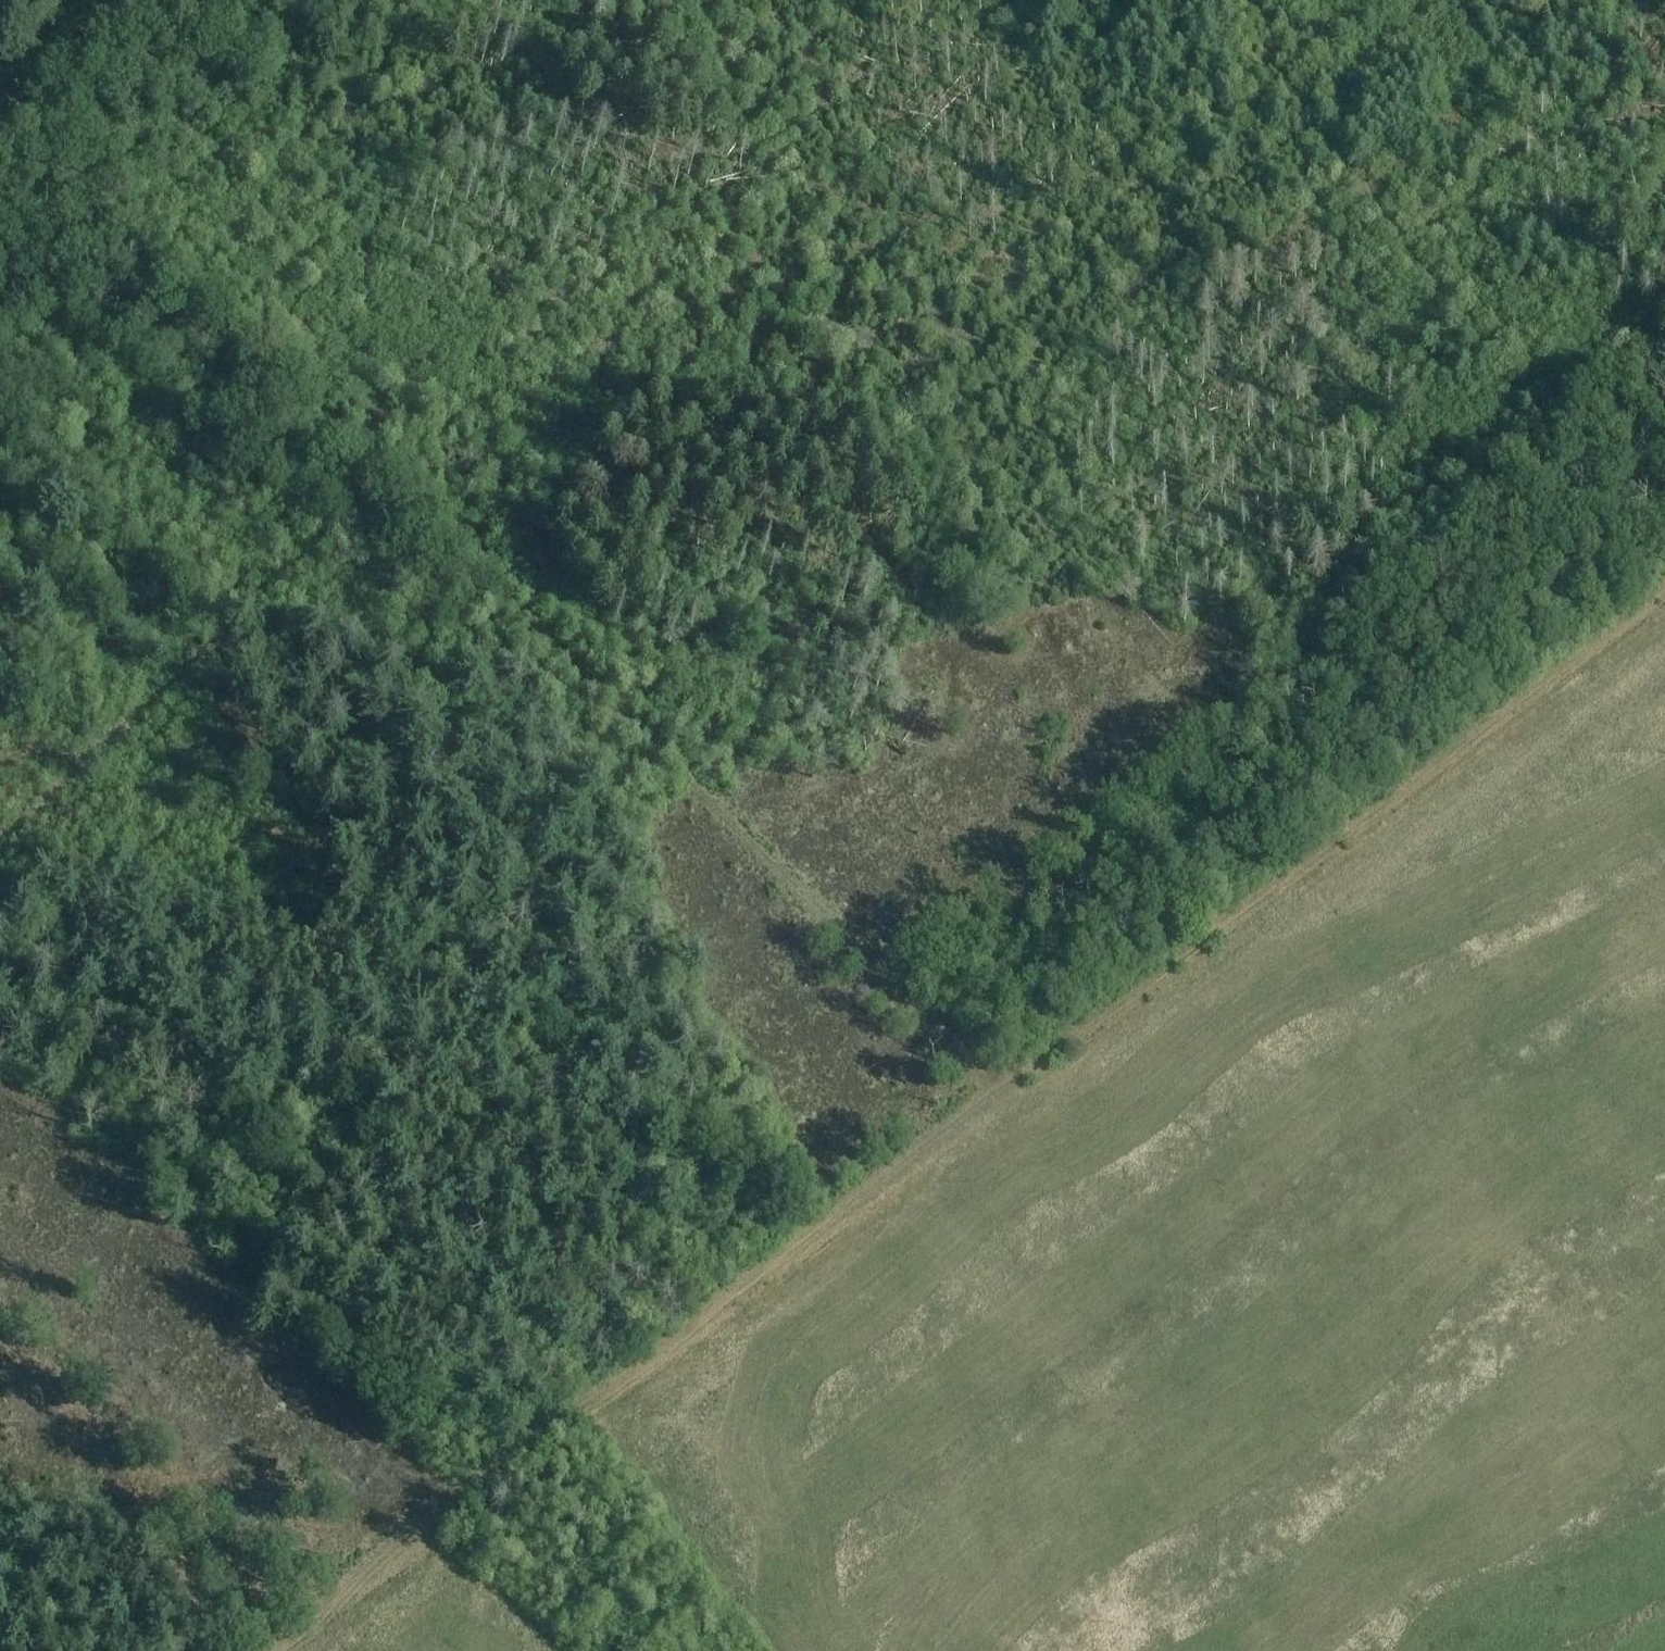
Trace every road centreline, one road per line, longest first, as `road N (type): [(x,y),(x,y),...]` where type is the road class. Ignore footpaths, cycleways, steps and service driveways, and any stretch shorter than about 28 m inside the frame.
road 1 (track): [(991,1092),(392,1553),(279,1650)]
road 2 (track): [(1664,580),(991,1092)]
road 3 (track): [(149,0),(0,105)]

